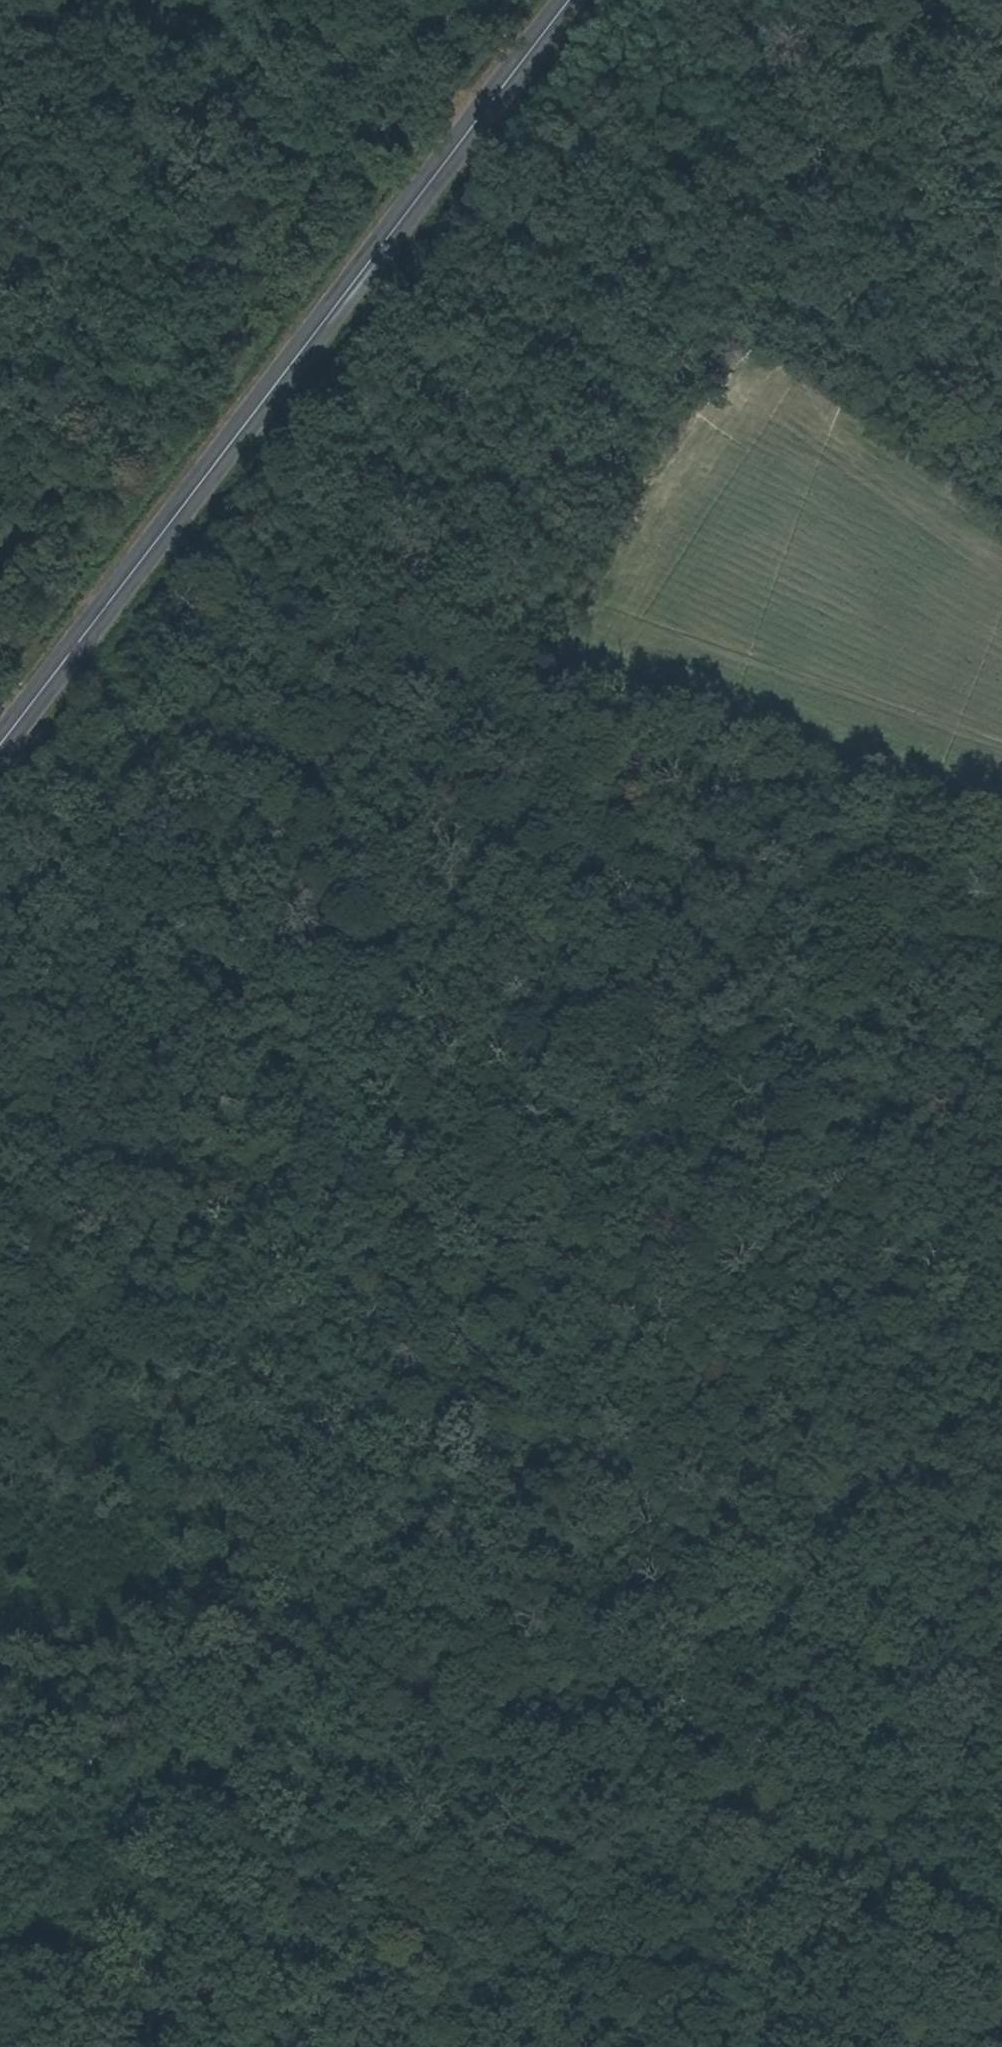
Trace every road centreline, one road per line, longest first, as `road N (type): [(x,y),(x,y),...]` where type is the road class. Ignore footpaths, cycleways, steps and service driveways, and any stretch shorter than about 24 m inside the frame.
road 1 (secondary): [(575,0),(0,752)]

